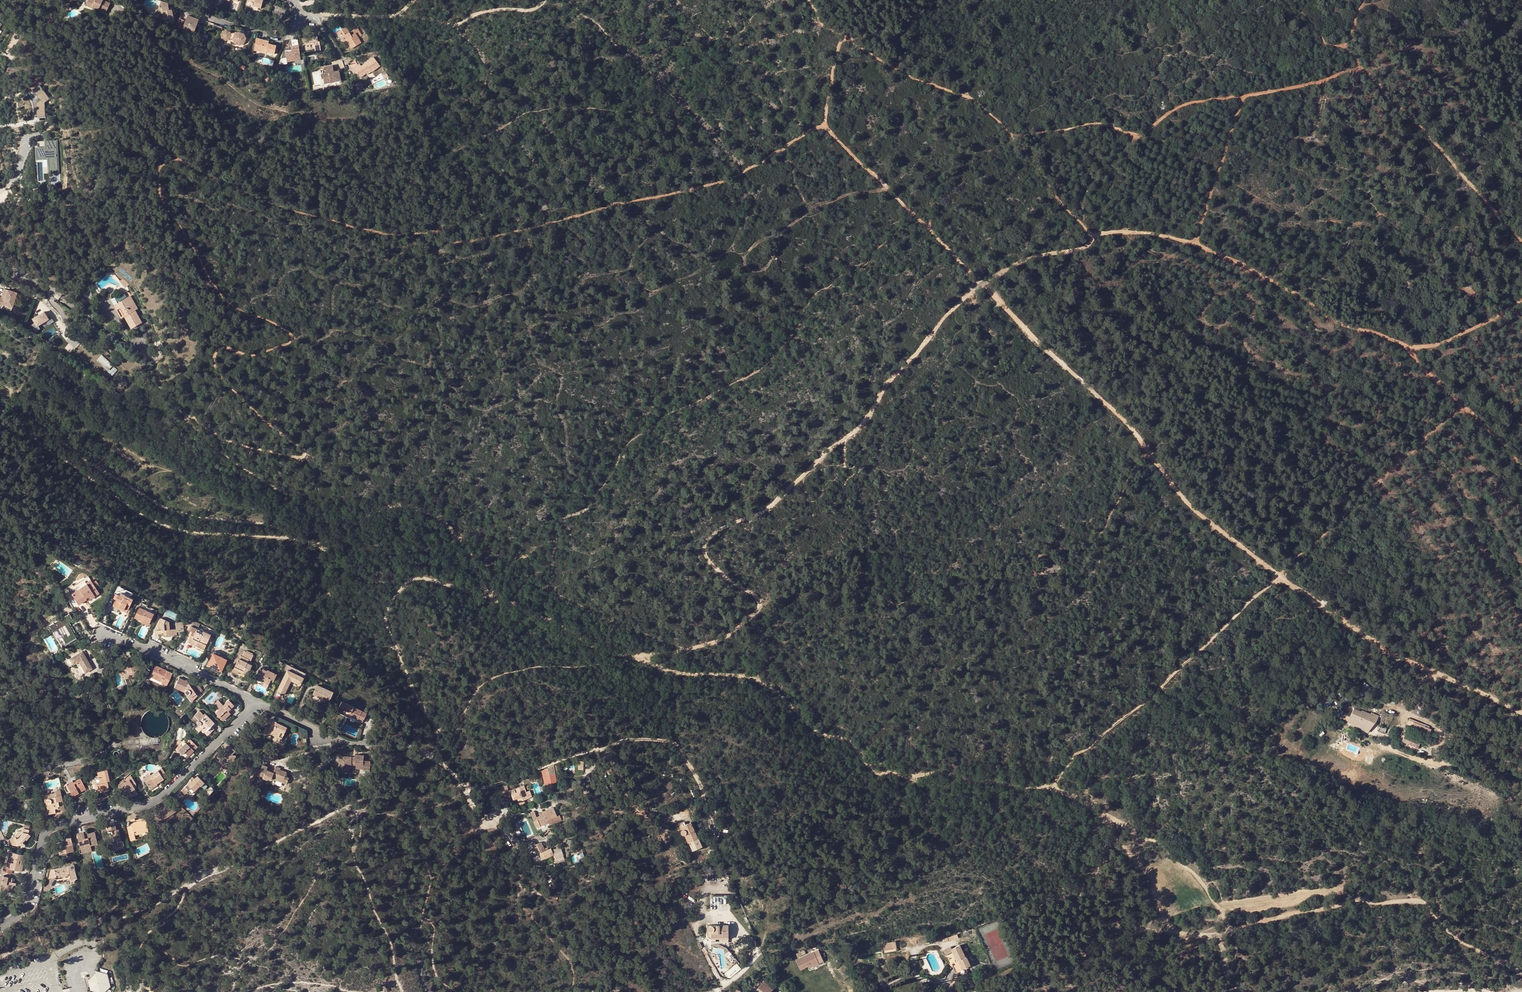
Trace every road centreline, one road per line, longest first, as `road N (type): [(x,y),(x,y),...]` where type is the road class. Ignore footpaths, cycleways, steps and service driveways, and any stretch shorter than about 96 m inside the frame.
road 1 (track): [(1521,712),(1343,624),(1191,508),(1126,422),(982,284),(883,389),(862,428),(780,497),(709,538),(706,558),(766,608),(735,634),(639,658),(621,651),(598,611),(547,588),(523,597)]
road 2 (track): [(159,167),(176,158),(322,218),(376,231),(441,232),(454,241),(723,183),(826,124)]
road 3 (track): [(92,938),(413,769),(435,733),(401,673),(386,624),(407,584),(440,584),(491,601),(523,597)]
road 4 (track): [(982,284),(1121,228),(1196,240),(1253,264),(1327,313),(1406,344),(1462,335),(1521,299)]
road 5 (track): [(1046,787),(875,769),(859,747),(818,731),(765,683),(639,658)]
road 6 (residential): [(0,929),(24,909),(49,830),(151,804),(254,703)]
road 7 (track): [(0,411),(42,446),(170,508),(323,542)]
road 8 (track): [(982,284),(831,134),(825,121),(839,44),(828,29)]
road 9 (residential): [(254,703),(345,743),(414,746),(446,767),(480,815)]
road 10 (track): [(74,461),(132,510),(175,530),(310,540)]
road 11 (track): [(1360,63),(1521,239)]
road 12 (residential): [(96,629),(254,703)]
road 13 (track): [(312,15),(456,25)]
road 14 (residential): [(187,9),(276,36),(312,15)]

